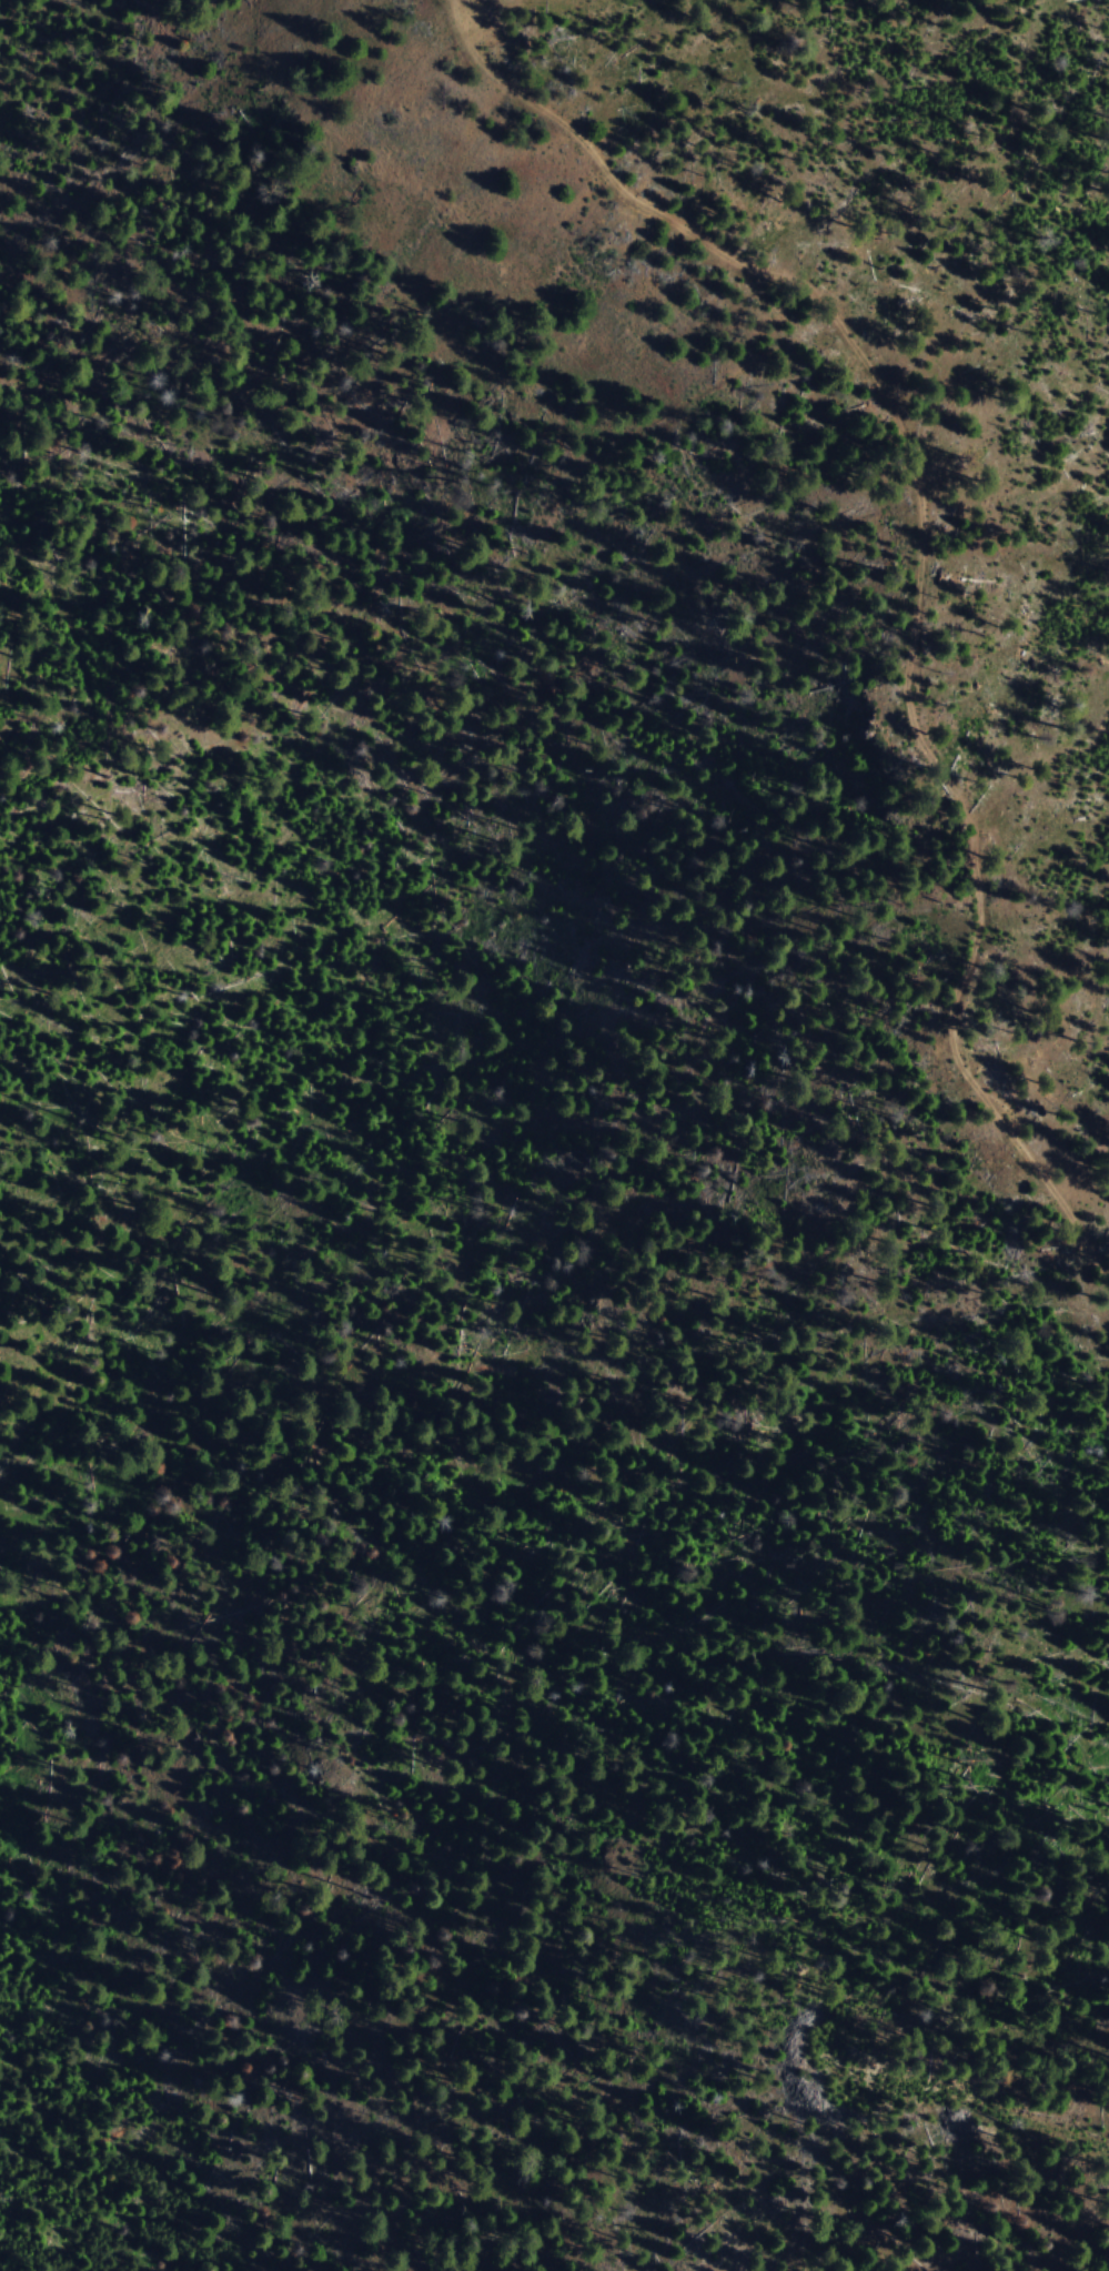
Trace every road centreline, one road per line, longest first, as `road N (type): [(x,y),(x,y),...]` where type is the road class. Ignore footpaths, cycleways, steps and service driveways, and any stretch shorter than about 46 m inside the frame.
road 1 (track): [(1108,1270),(1093,1261),(958,1064),(947,1015),(985,904),(954,780),(910,713),(917,467),(851,329),(813,287),(756,271),(629,194),(451,26),(448,0)]

